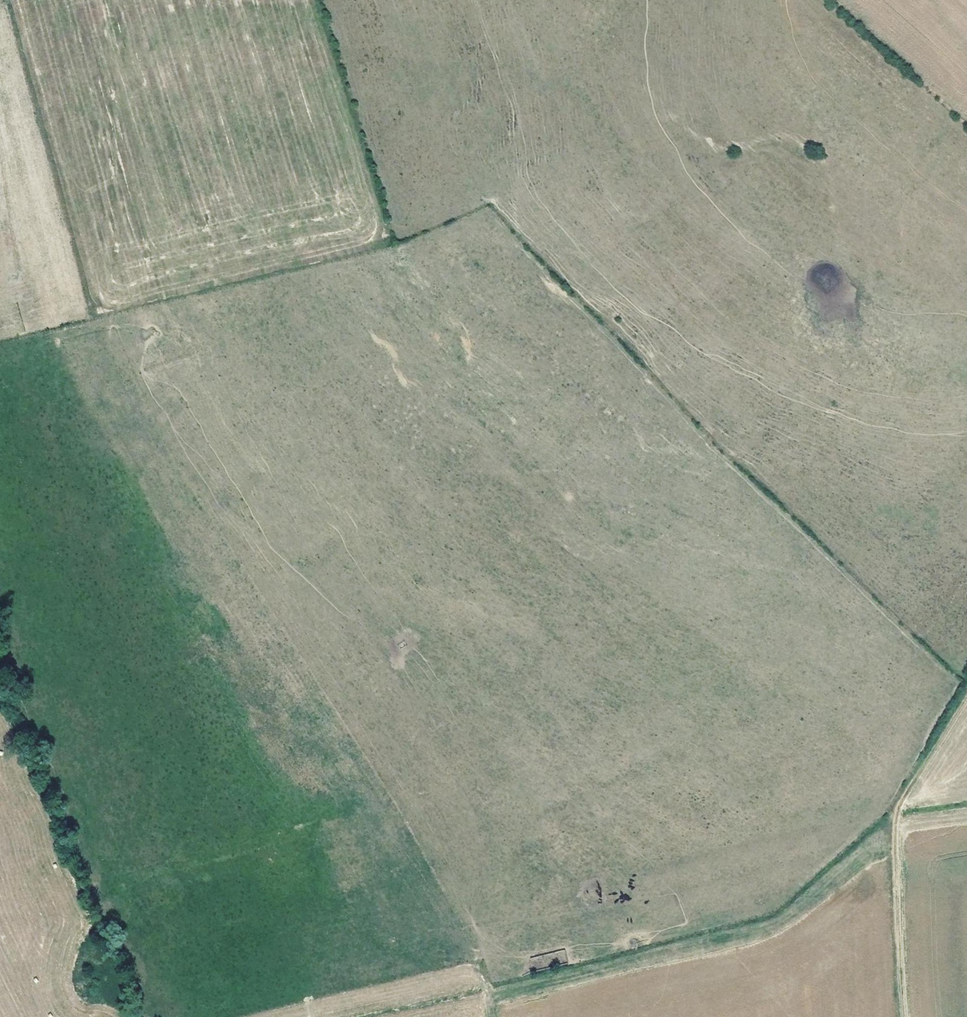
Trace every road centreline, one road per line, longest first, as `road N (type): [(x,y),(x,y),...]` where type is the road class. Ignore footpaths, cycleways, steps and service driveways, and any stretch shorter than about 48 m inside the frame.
road 1 (track): [(904,1016),(898,820),(966,705)]

